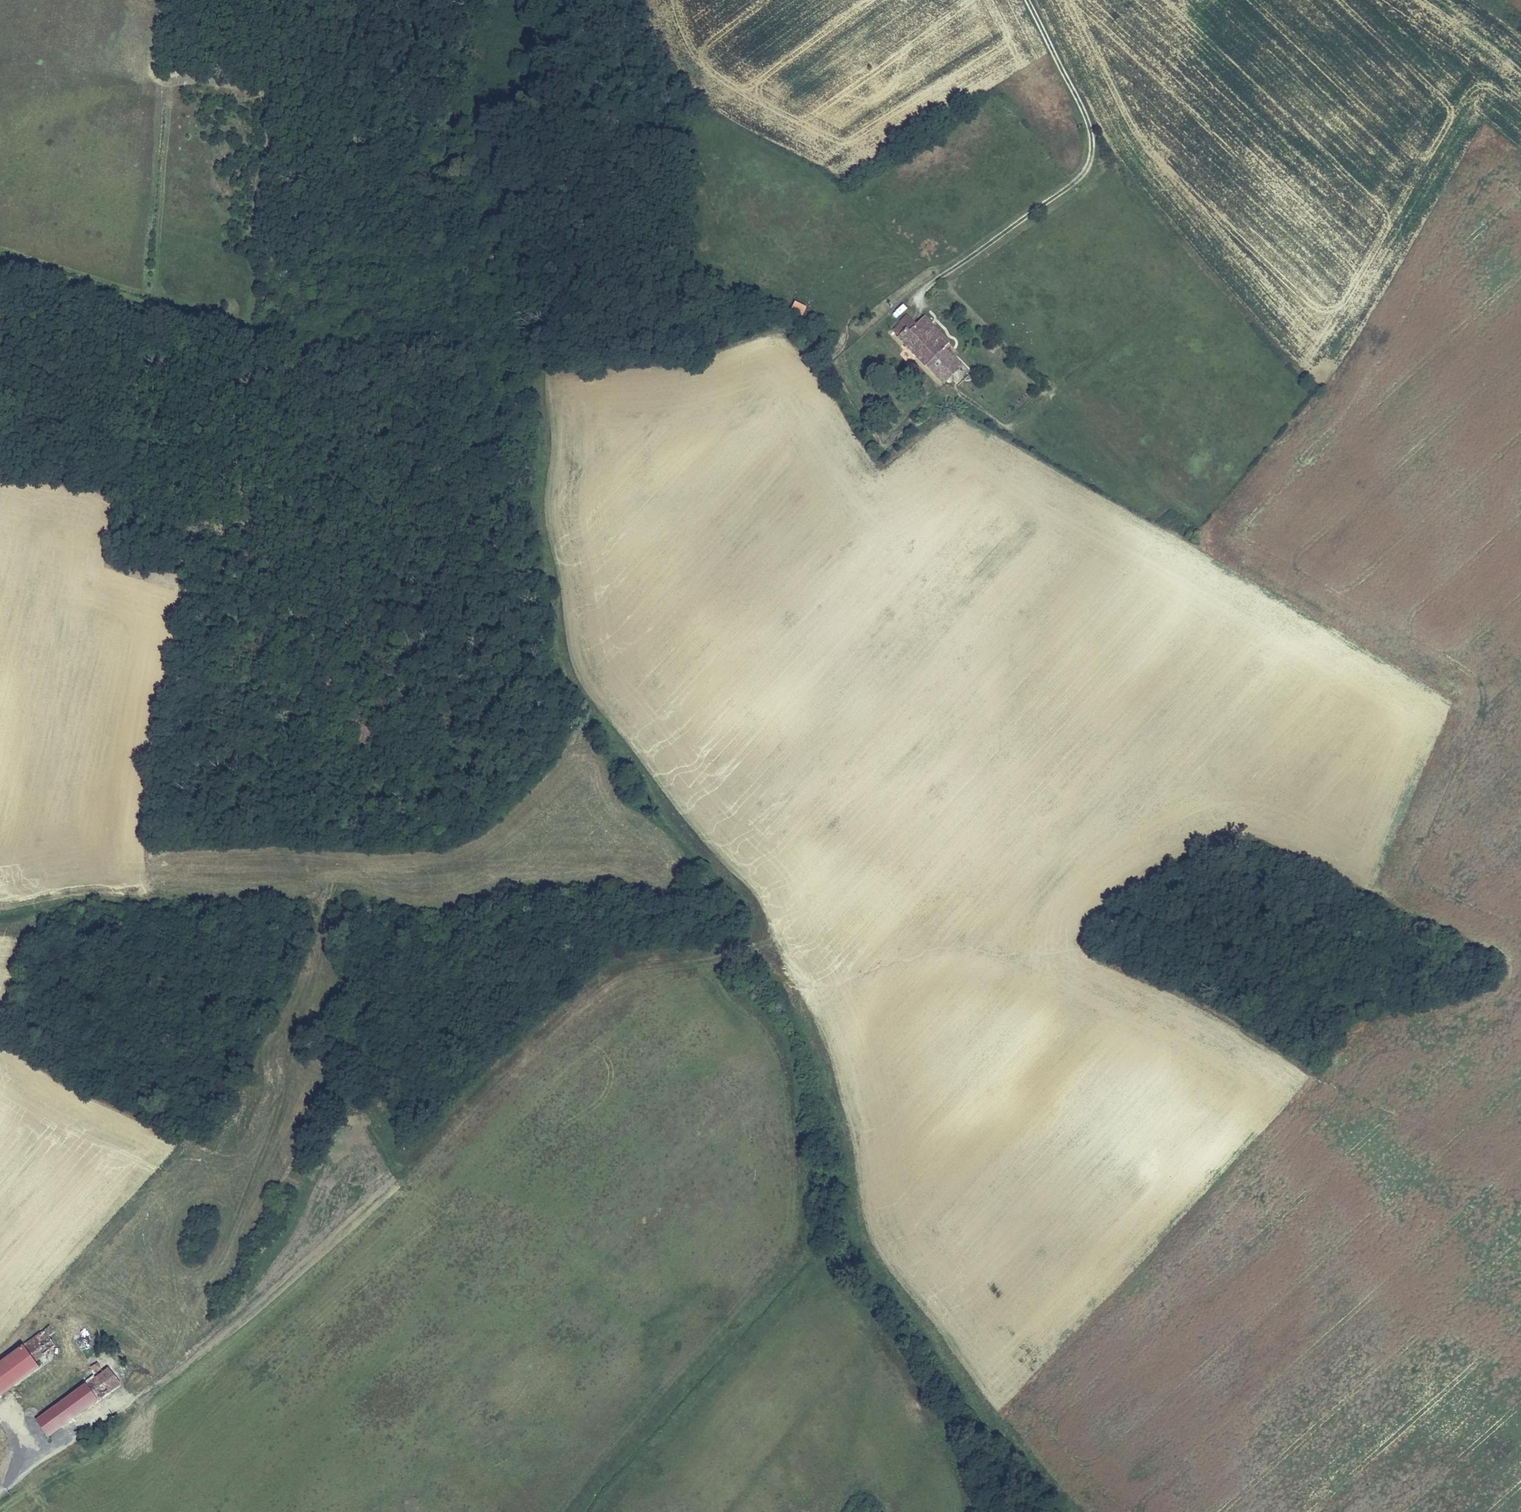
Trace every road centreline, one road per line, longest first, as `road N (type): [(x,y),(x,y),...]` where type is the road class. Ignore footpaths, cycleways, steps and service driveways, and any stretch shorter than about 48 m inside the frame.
road 1 (track): [(1025,0),(1087,122),(1089,158),(1076,180),(919,285)]
road 2 (track): [(0,1493),(159,1374)]

